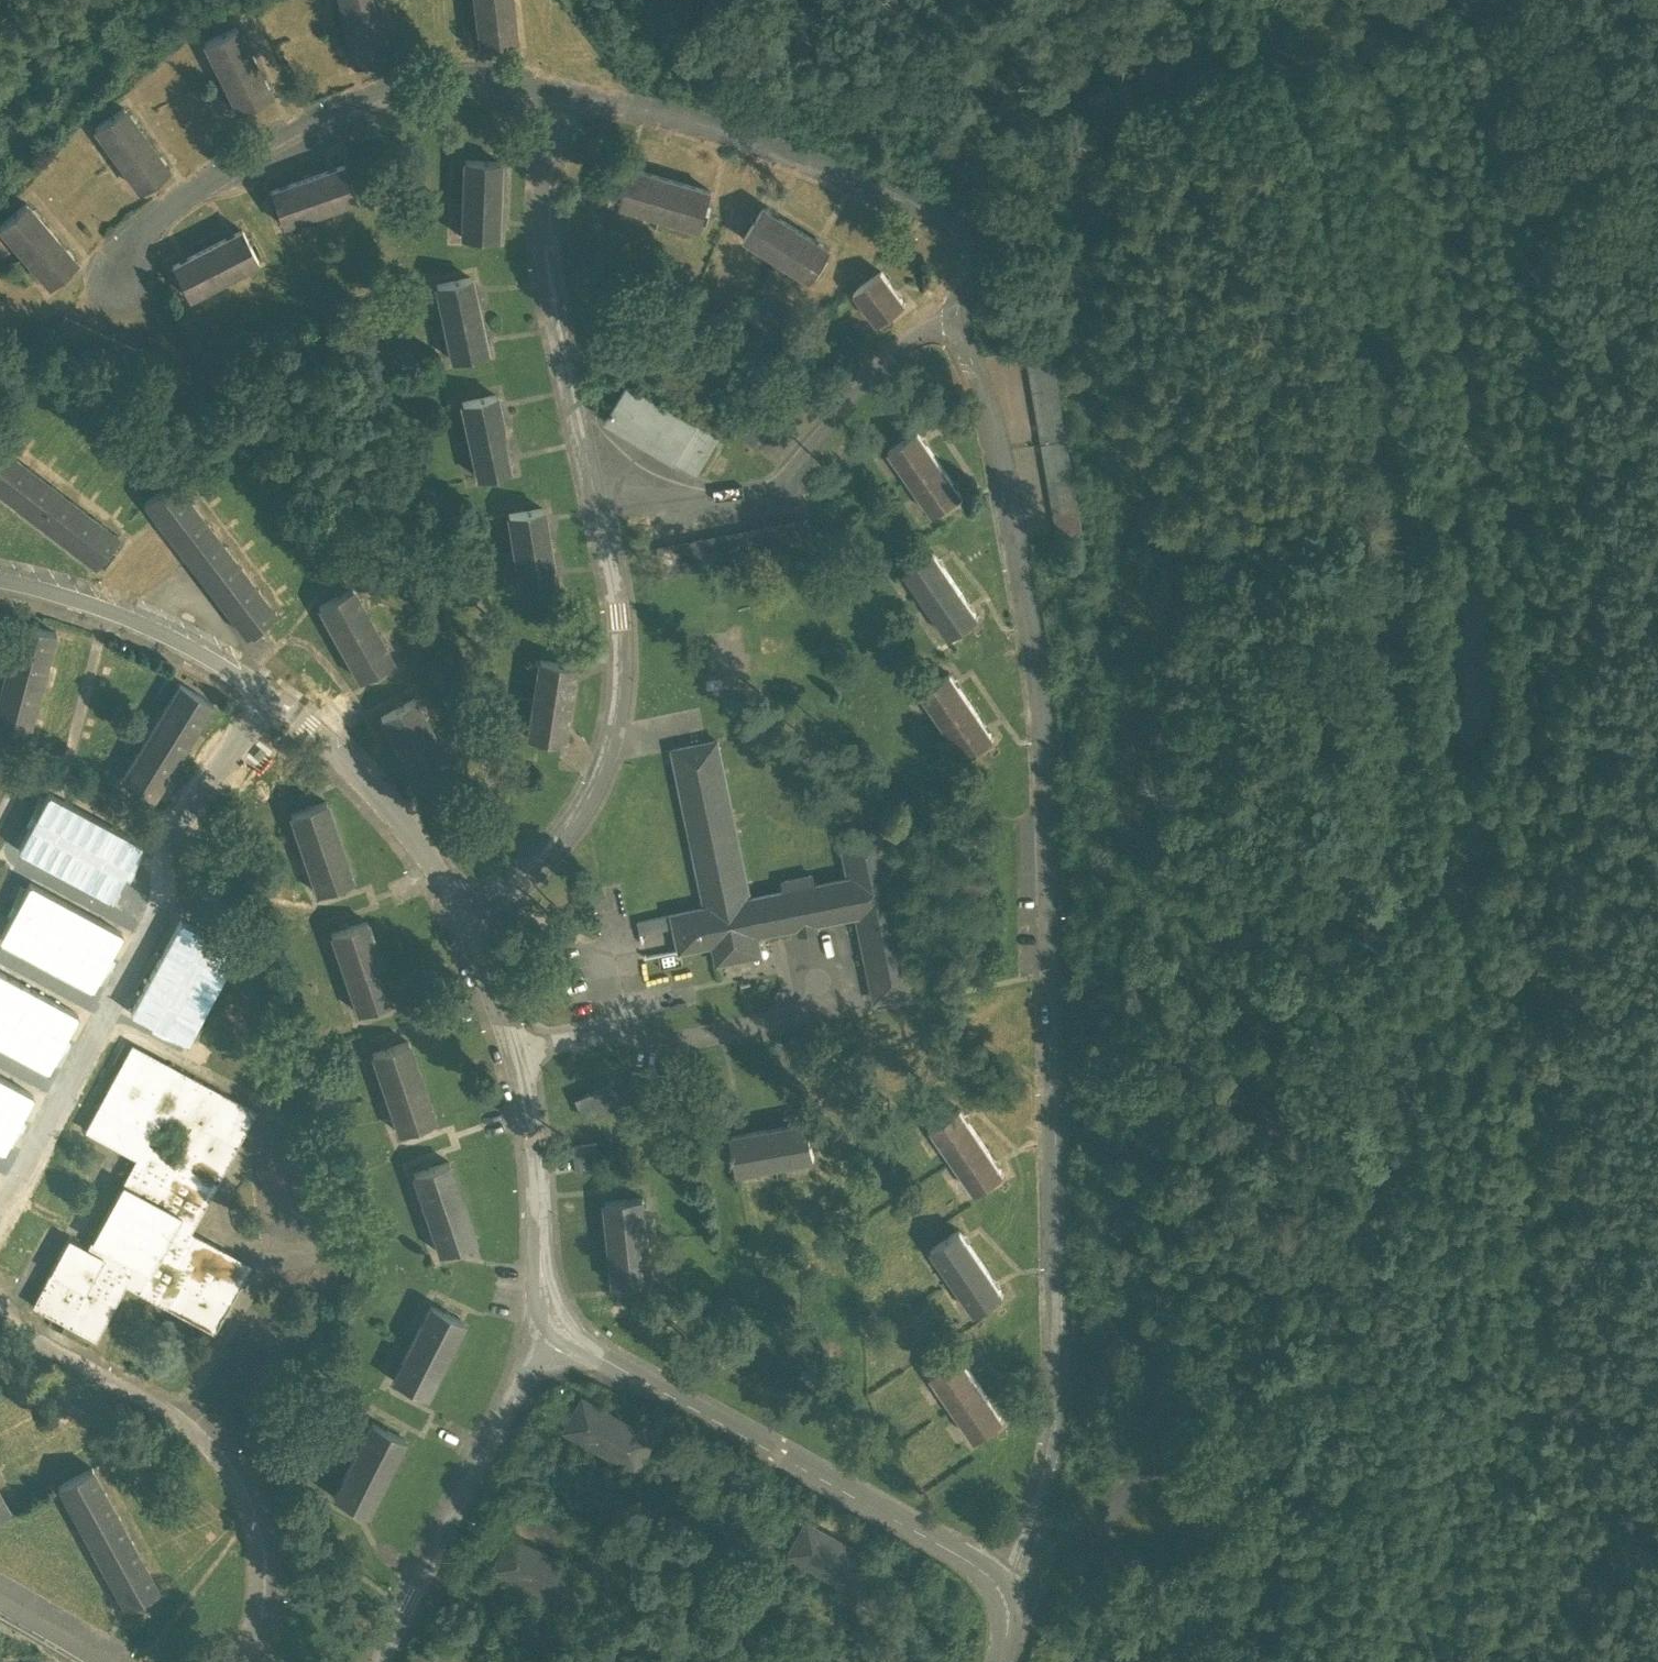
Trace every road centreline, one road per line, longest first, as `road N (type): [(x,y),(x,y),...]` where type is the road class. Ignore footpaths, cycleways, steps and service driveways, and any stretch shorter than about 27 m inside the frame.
road 1 (residential): [(1009,1598),(1057,1481),(1078,1406),(1068,1049),(1059,723),(1014,467),(974,309)]
road 2 (residential): [(472,924),(387,801),(307,718),(222,655),(61,585),(0,574)]
road 3 (residential): [(974,309),(996,244),(878,188),(738,142),(635,111),(554,100)]
road 4 (residential): [(554,100),(460,92),(368,100),(163,216),(131,251),(107,310)]
road 5 (residential): [(1009,1598),(978,1567),(601,1359),(557,1322)]
road 6 (track): [(1401,0),(1348,31),(1143,91),(996,244)]
road 7 (residential): [(249,1661),(266,1584),(253,1512),(209,1446),(156,1403),(0,1317)]
road 8 (track): [(1390,510),(1368,327),(1277,51)]
road 9 (residential): [(602,504),(628,683),(598,780),(550,850),(472,924)]
road 10 (residential): [(602,504),(764,498),(833,419),(915,344),(974,309)]
road 11 (residential): [(557,1322),(541,1240),(524,1052),(472,924)]
road 12 (residential): [(554,100),(561,362),(602,504)]
road 13 (residential): [(557,1322),(379,1661)]
road 14 (track): [(1564,0),(1657,237)]
road 15 (residential): [(0,1601),(106,1661)]

